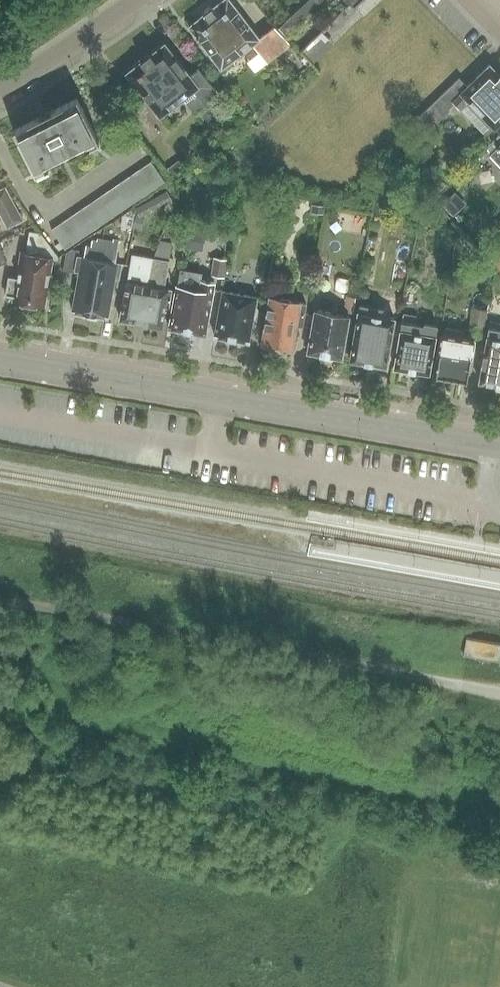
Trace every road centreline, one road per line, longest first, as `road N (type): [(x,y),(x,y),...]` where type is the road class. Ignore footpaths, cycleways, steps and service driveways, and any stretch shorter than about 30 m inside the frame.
road 1 (unclassified): [(499,691),(0,602)]
road 2 (tertiary): [(499,447),(0,361)]
road 3 (residential): [(0,91),(136,0)]

